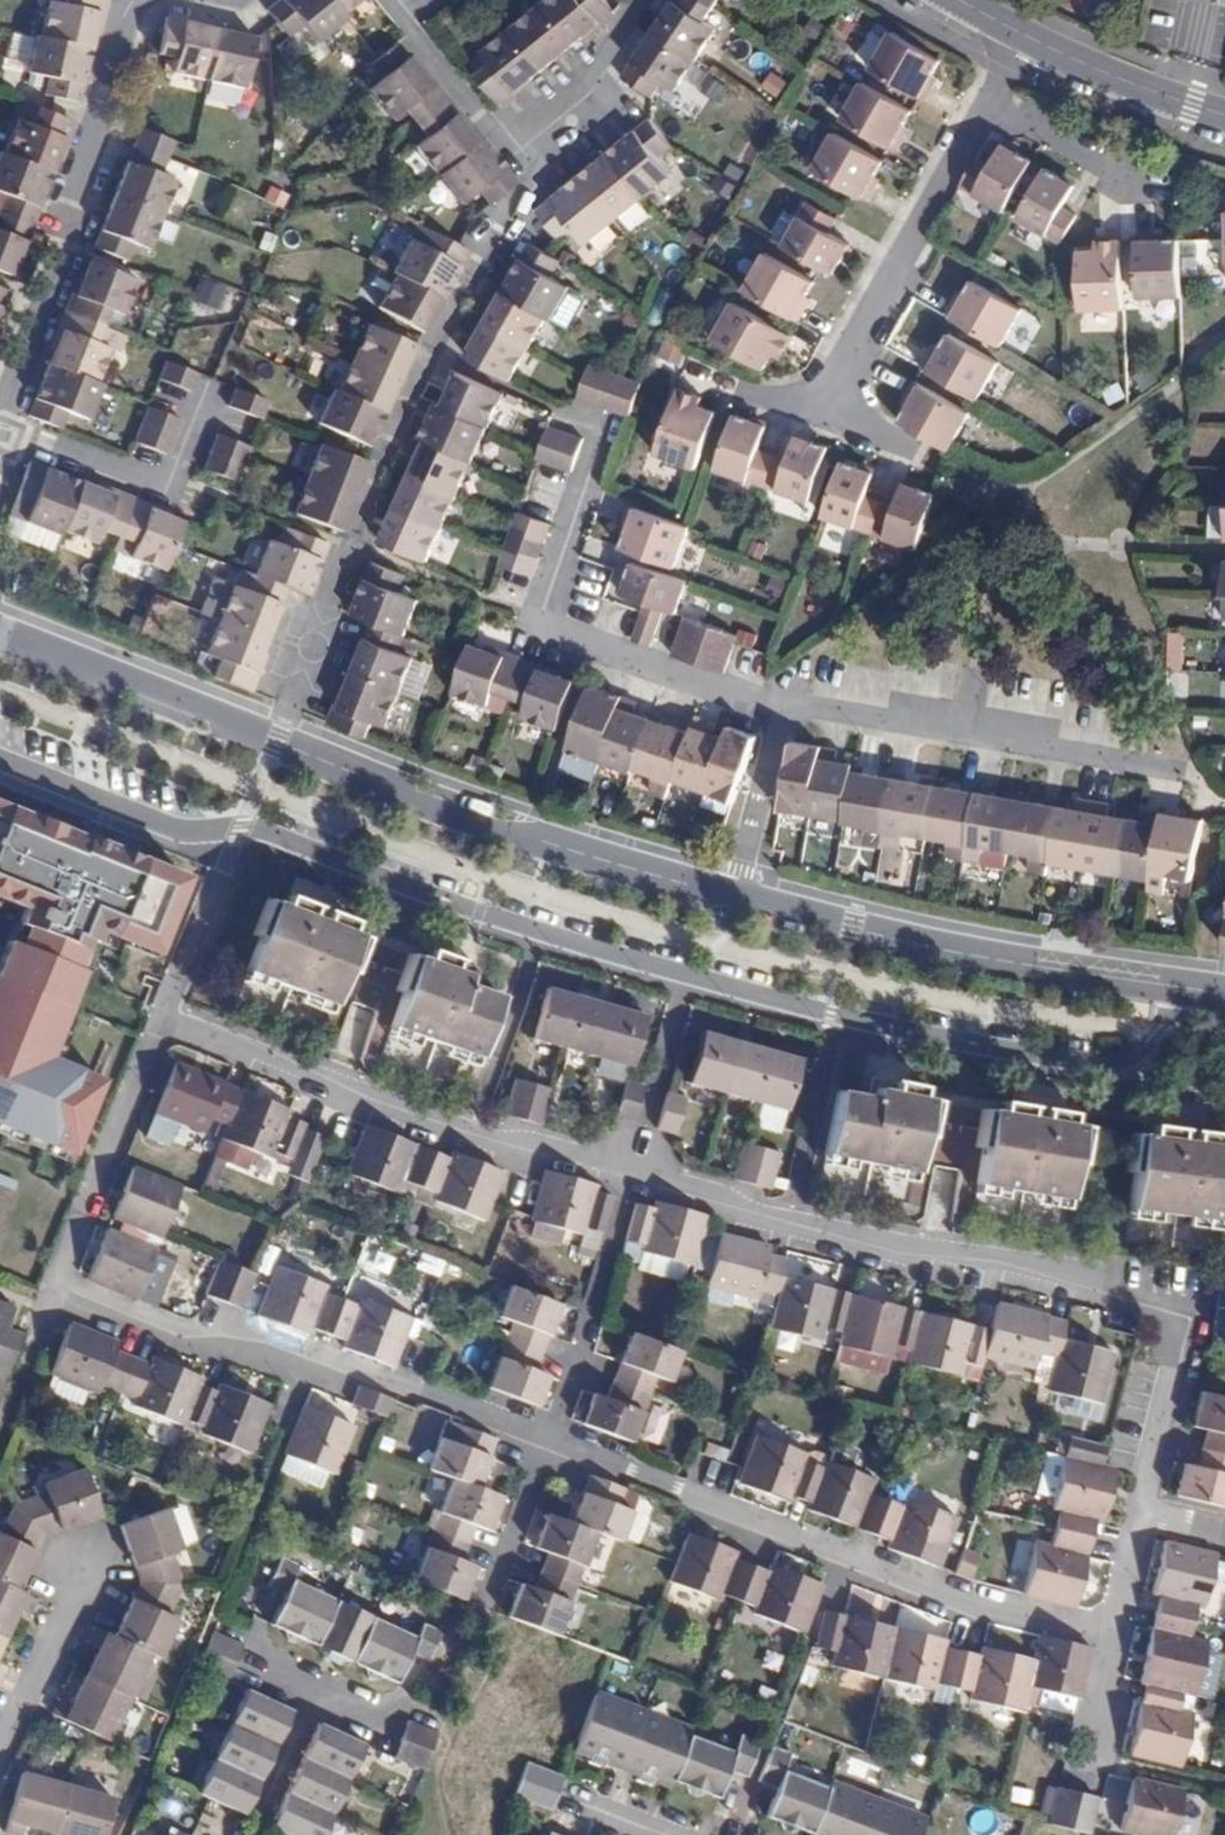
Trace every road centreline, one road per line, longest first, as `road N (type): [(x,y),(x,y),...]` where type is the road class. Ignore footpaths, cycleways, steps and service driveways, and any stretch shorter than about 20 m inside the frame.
road 1 (residential): [(1140,1513),(1114,1636),(914,1585),(312,1357),(184,1340),(67,1295),(61,1274),(162,1020)]
road 2 (residential): [(633,1174),(733,1210),(977,1255),(1154,1305),(1172,1328),(1176,1351),(1140,1513)]
road 3 (residential): [(565,410),(611,426),(540,634),(780,702)]
road 4 (residential): [(1224,994),(980,956),(733,898)]
road 5 (residential): [(633,1174),(432,1128),(162,1020)]
road 6 (residential): [(276,742),(397,429),(462,293)]
road 7 (residential): [(733,898),(490,823),(276,742)]
road 8 (residential): [(0,428),(66,245),(127,0)]
road 9 (residential): [(826,411),(1024,35)]
road 10 (residential): [(780,702),(1178,769)]
road 11 (residential): [(276,742),(0,633)]
road 12 (residential): [(1224,115),(1024,35)]
road 13 (residential): [(780,702),(733,898)]
road 14 (residential): [(11,443),(149,495),(180,475)]

